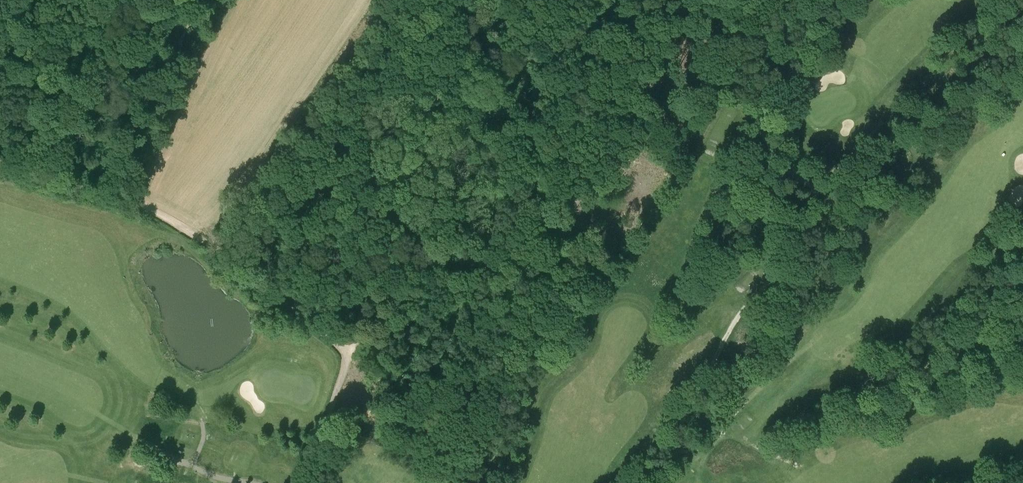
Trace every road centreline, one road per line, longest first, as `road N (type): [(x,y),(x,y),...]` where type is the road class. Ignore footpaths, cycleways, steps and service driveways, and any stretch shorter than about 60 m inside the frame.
road 1 (track): [(649,482),(672,456),(732,325),(796,246),(818,187),(992,20)]
road 2 (track): [(346,349),(437,281),(563,224),(689,0)]
road 3 (track): [(666,333),(729,140),(831,42)]
road 4 (track): [(138,204),(246,270),(346,349)]
road 5 (track): [(722,161),(773,163),(864,221)]
road 6 (track): [(138,204),(0,161)]
road 7 (track): [(346,349),(301,482)]

